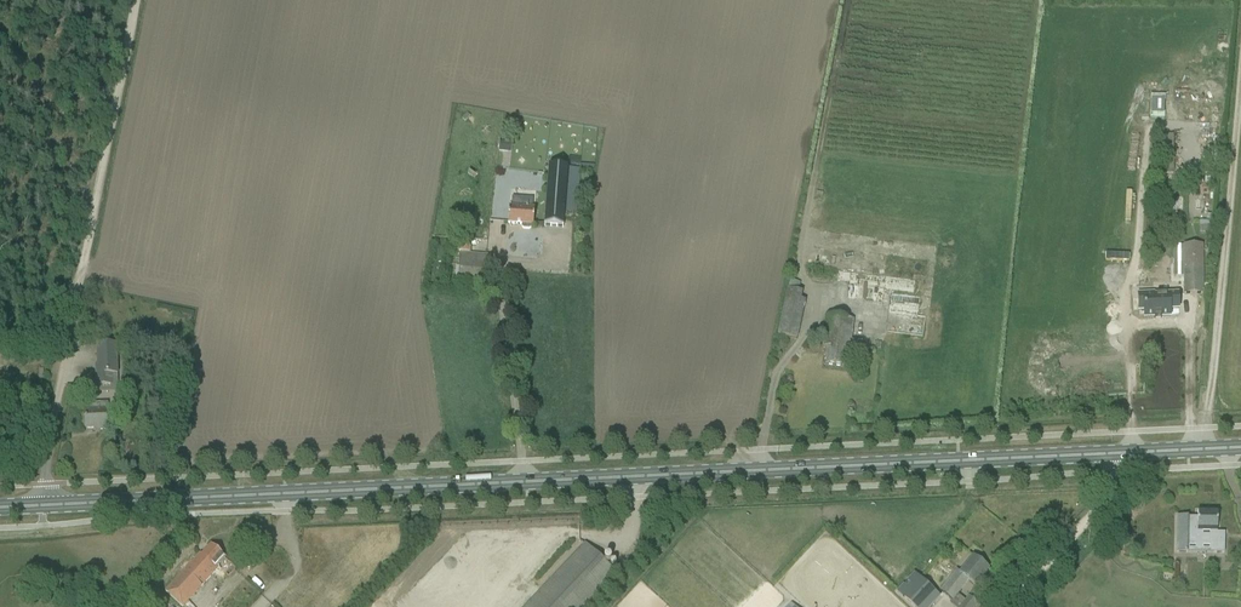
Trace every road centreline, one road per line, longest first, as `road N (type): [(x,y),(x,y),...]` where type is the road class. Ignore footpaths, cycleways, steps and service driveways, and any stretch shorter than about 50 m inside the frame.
road 1 (primary): [(738,472),(0,508)]
road 2 (track): [(43,506),(139,0)]
road 3 (primary): [(738,472),(1240,448)]
road 4 (track): [(1119,472),(1097,512),(1008,606)]

